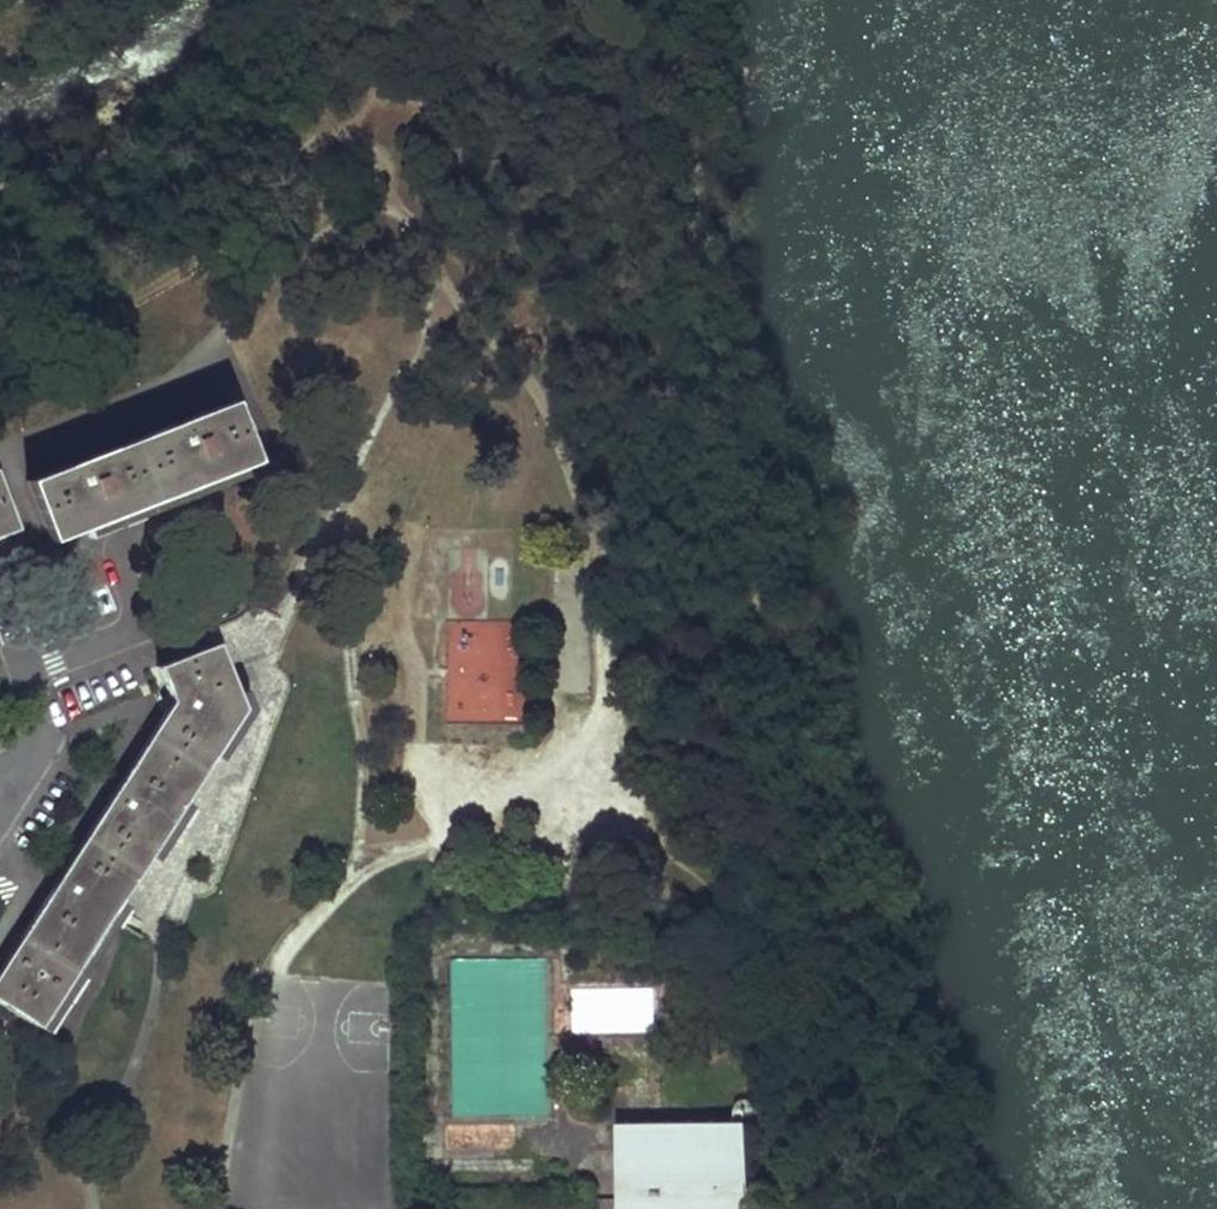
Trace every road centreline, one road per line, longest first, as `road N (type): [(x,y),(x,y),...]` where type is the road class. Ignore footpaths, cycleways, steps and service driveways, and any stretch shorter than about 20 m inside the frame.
road 1 (residential): [(135,629),(218,603),(229,590),(227,572),(215,525),(190,513),(142,530),(126,568)]
road 2 (residential): [(0,776),(20,777),(44,708),(27,673)]

